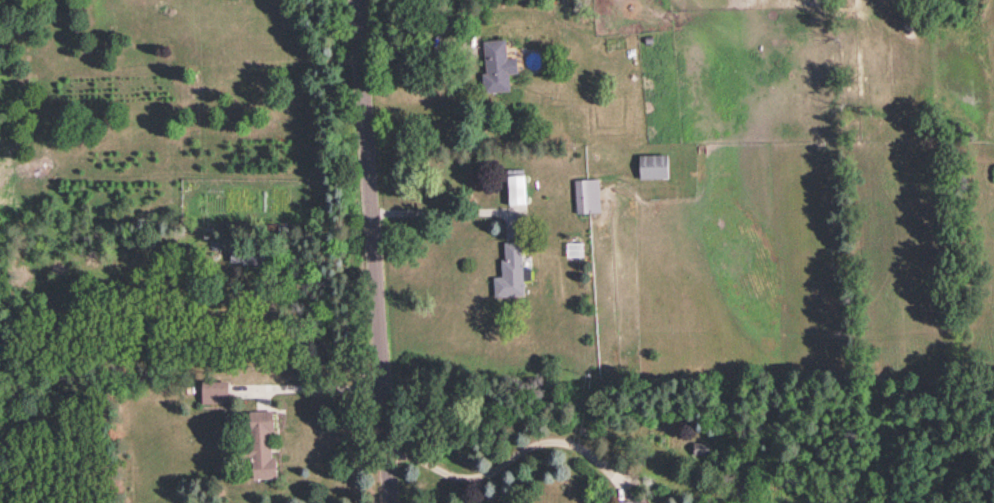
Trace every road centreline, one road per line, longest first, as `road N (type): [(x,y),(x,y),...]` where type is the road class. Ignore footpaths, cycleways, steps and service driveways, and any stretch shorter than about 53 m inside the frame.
road 1 (residential): [(394,502),(360,0)]

